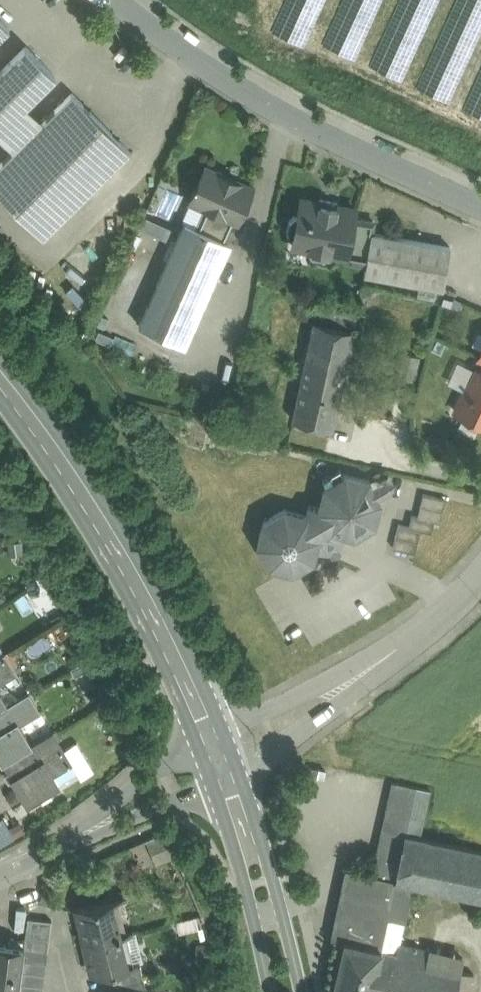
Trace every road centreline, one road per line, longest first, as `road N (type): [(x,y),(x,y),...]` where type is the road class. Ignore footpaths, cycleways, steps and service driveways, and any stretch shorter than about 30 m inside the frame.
road 1 (tertiary): [(219,761),(145,595),(60,450),(0,372)]
road 2 (residential): [(480,204),(246,93),(117,0)]
road 3 (unclassified): [(480,576),(399,652),(219,761)]
road 4 (tertiary): [(0,876),(219,761)]
road 5 (tertiary): [(286,991),(219,761)]

